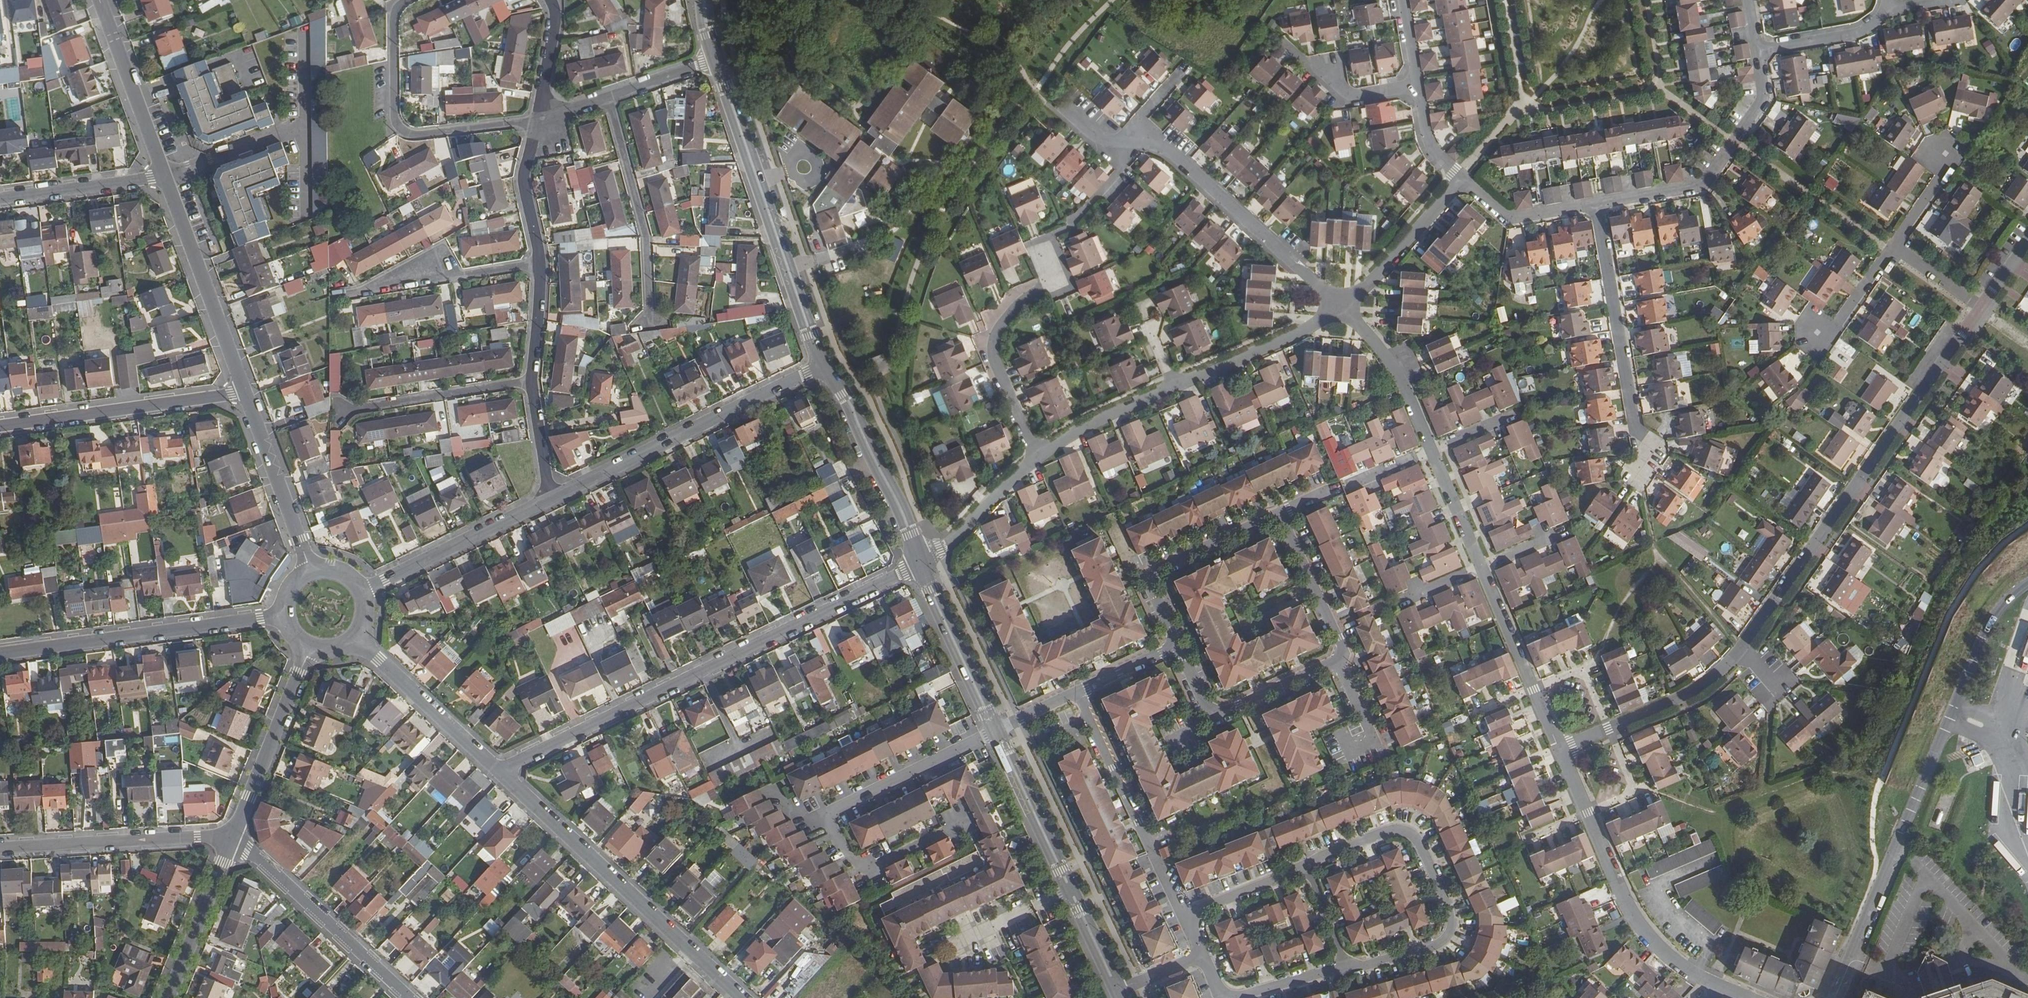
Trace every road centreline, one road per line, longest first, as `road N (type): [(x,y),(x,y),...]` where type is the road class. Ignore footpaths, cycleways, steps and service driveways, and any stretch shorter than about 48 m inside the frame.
road 1 (residential): [(1559,748),(1720,675),(1980,310)]
road 2 (residential): [(499,771),(921,564)]
road 3 (secondary): [(2027,583),(1994,614),(1835,997)]
road 4 (residential): [(1038,456),(1309,328),(1341,304)]
road 5 (residential): [(1347,970),(1439,946),(1450,935),(1447,909),(1417,838),(1406,832),(1307,867)]
road 6 (residential): [(499,771),(741,997)]
road 7 (residential): [(1559,748),(1643,935),(1692,973),(1748,997)]
road 8 (tertiary): [(822,367),(717,60)]
road 9 (tertiary): [(822,367),(550,500)]
road 10 (residential): [(287,614),(0,654)]
road 11 (tertiary): [(1118,991),(996,731)]
road 12 (residential): [(411,0),(393,19),(394,115),(401,131),(419,137),(541,119)]
road 13 (residential): [(1341,304),(1169,153),(1130,143)]
road 14 (residential): [(1599,205),(1641,468)]
road 15 (residential): [(1599,205),(1684,192),(1702,181),(1761,101),(1758,52)]
road 16 (residential): [(1184,916),(1078,692)]
road 17 (residential): [(0,426),(245,394)]
road 18 (residential): [(1038,456),(992,358),(1008,317),(1054,280),(1041,249)]
road 19 (residential): [(409,997),(233,835)]
road 20 (residential): [(233,835),(0,848)]
road 21 (tertiary): [(165,177),(245,394)]
road 22 (residential): [(608,97),(645,236),(650,323)]
road 23 (residential): [(1177,647),(1146,577),(1280,514)]
road 24 (tertiary): [(921,564),(852,405),(822,367)]
road 25 (residential): [(1339,662),(1215,715),(1177,647)]
road 26 (tertiary): [(550,500),(362,596)]
road 27 (residential): [(996,731),(809,822)]
road 28 (tertiary): [(312,645),(233,835)]
road 29 (residential): [(355,634),(499,771)]
road 30 (residential): [(1481,568),(1559,748)]
road 31 (residential): [(534,383),(342,413)]
road 32 (tertiary): [(245,394),(311,573)]
road 33 (tertiary): [(99,0),(165,177)]
road 34 (tertiary): [(996,731),(921,564)]
road 35 (residential): [(960,823),(863,868),(809,822)]
road 36 (residential): [(1341,304),(1403,385),(1433,452)]
road 37 (tertiary): [(233,835),(169,997)]
road 38 (residential): [(1459,178),(1375,277),(1341,304)]
road 39 (residential): [(165,177),(0,200)]
road 40 (residential): [(1280,514),(1340,640),(1345,659),(1339,662)]
road 41 (residential): [(921,564),(1038,456)]
road 42 (residential): [(1459,178),(1510,219),(1599,205)]
road 43 (residential): [(542,265),(525,191),(541,119)]
road 44 (residential): [(1890,10),(1859,35),(1758,52)]
road 45 (residential): [(1307,867),(1184,916)]
road 46 (residential): [(1433,452),(1481,568)]
road 47 (residential): [(541,119),(555,30),(551,0)]

